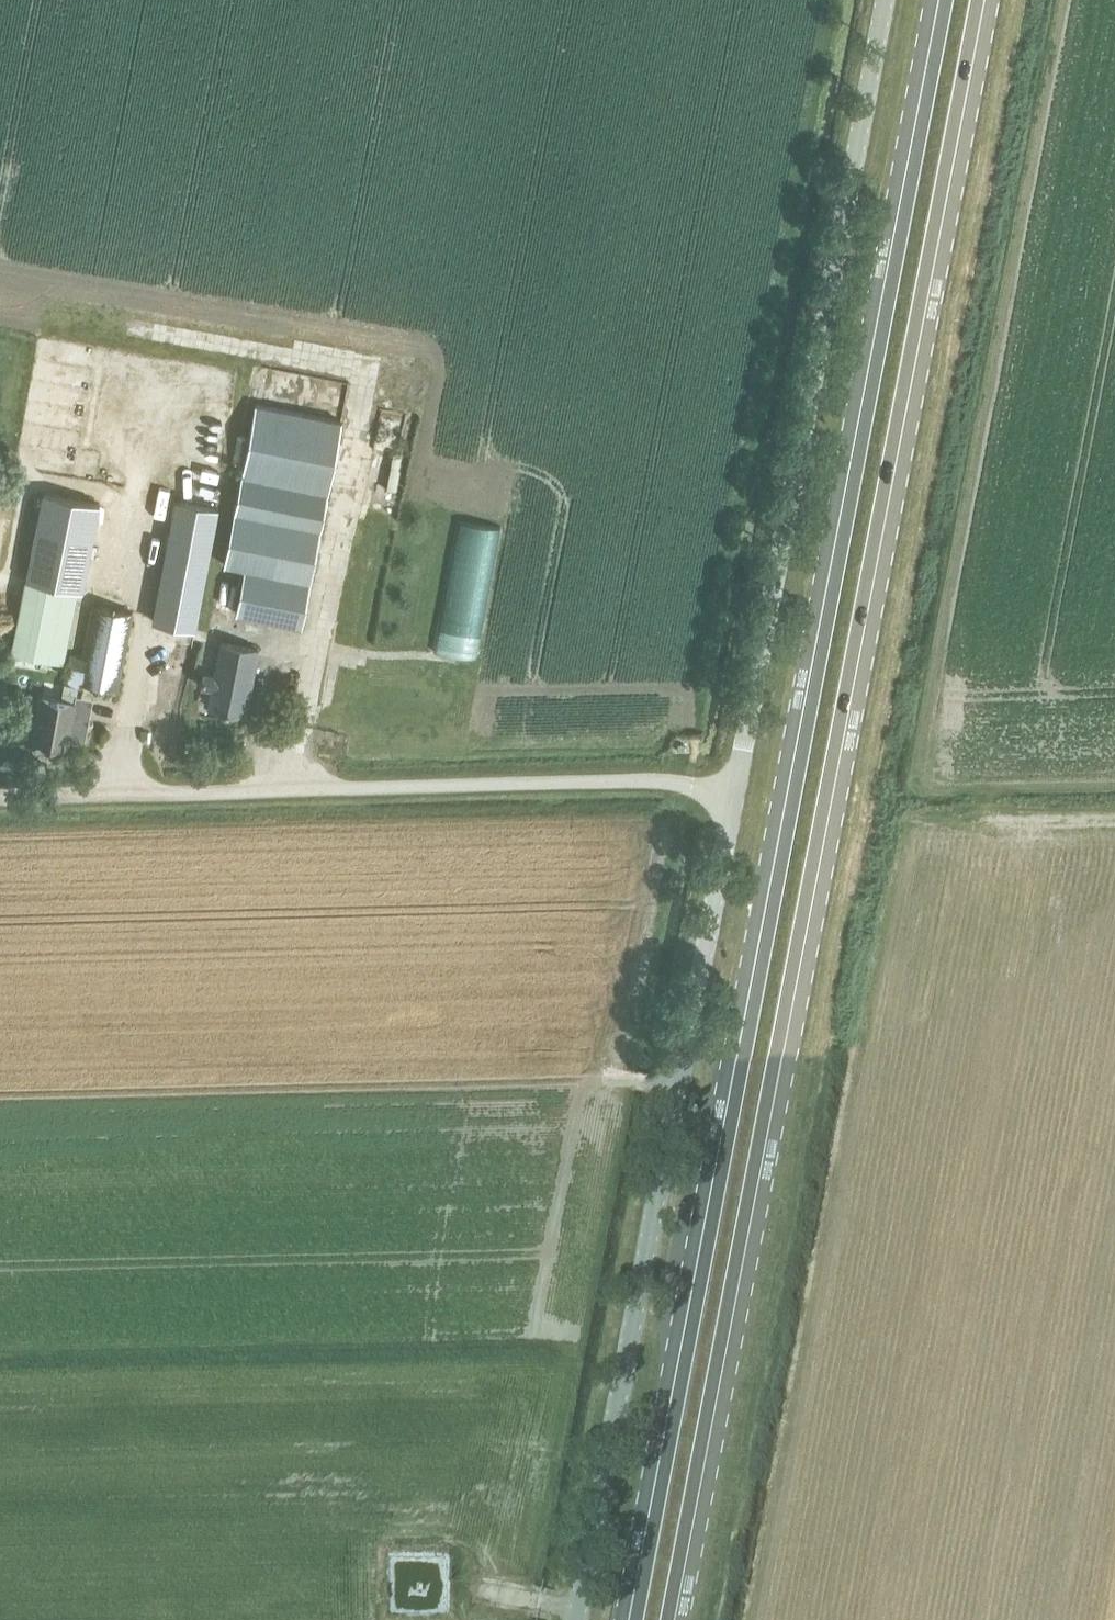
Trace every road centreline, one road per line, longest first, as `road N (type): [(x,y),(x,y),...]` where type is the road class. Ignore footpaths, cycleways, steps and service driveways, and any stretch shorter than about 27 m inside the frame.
road 1 (unclassified): [(569,1619),(882,0)]
road 2 (primary): [(673,1619),(982,0)]
road 3 (primary): [(934,0),(629,1619)]

